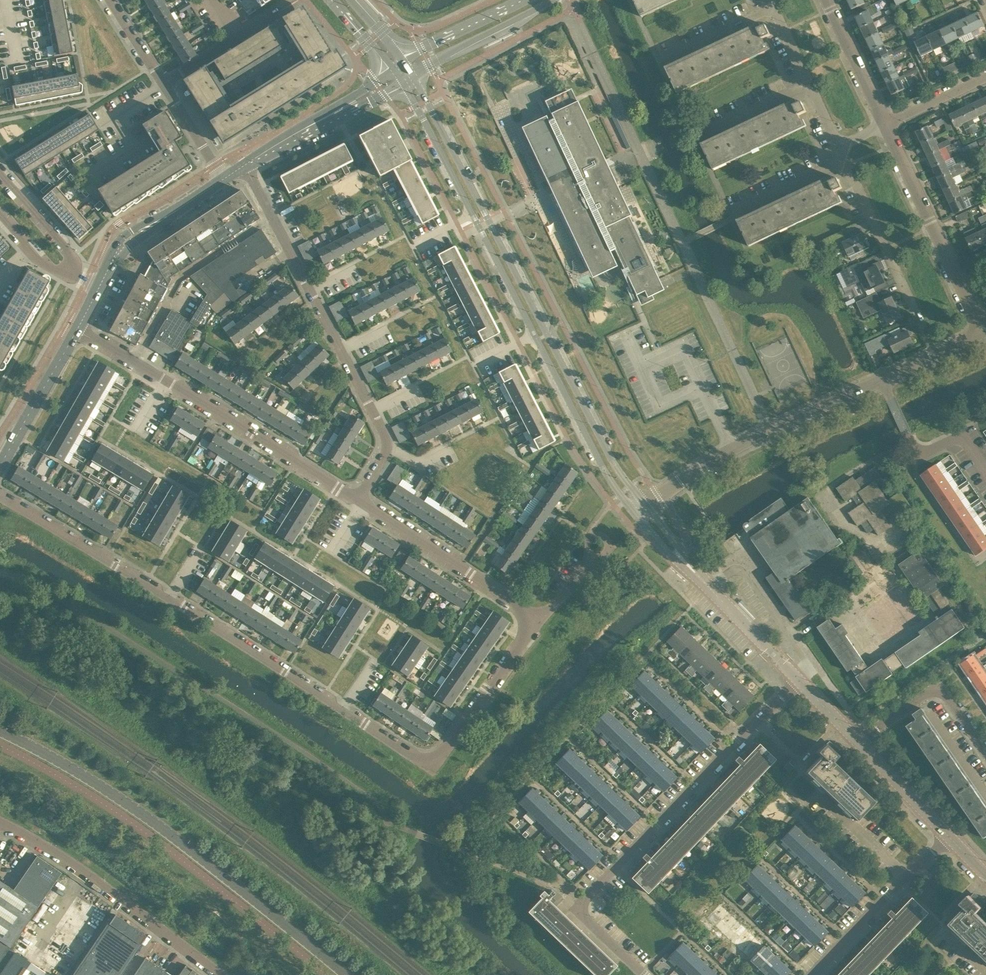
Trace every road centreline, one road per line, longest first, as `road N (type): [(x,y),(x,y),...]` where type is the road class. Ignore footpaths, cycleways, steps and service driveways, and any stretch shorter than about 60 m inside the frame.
road 1 (residential): [(539,619),(433,762),(426,761),(0,496)]
road 2 (tertiary): [(404,85),(605,475),(631,510)]
road 3 (tertiary): [(643,502),(613,463),(413,79)]
road 4 (tertiary): [(349,974),(128,804),(0,732)]
road 5 (residential): [(644,974),(580,904),(799,681)]
road 6 (residential): [(356,501),(384,455),(384,436),(244,165)]
road 7 (residential): [(75,330),(356,501)]
road 8 (residential): [(643,502),(732,449),(882,378)]
road 9 (unclassified): [(216,974),(0,824)]
road 10 (residential): [(981,332),(883,125)]
road 11 (residential): [(356,501),(539,619)]
road 12 (residential): [(811,974),(949,837)]
road 13 (residential): [(921,330),(843,160)]
road 14 (residential): [(855,739),(936,688),(985,759)]
road 15 (tertiary): [(244,165),(404,85)]
road 16 (tertiary): [(391,68),(244,165)]
road 17 (tertiary): [(98,286),(125,243),(222,179)]
road 18 (residential): [(985,473),(957,439),(926,452),(914,447),(882,378)]
road 19 (tertiary): [(413,79),(552,0)]
road 20 (tertiary): [(0,467),(75,330)]
road 21 (residential): [(883,125),(823,0)]
road 22 (tertiary): [(949,837),(855,739)]
road 23 (tertiary): [(521,0),(400,60)]
road 24 (tertiary): [(799,681),(709,588)]
road 25 (residential): [(660,64),(775,9)]
road 26 (residential): [(696,139),(808,86)]
road 27 (residential): [(732,214),(843,160)]
road 28 (residential): [(69,269),(66,246),(0,173)]

